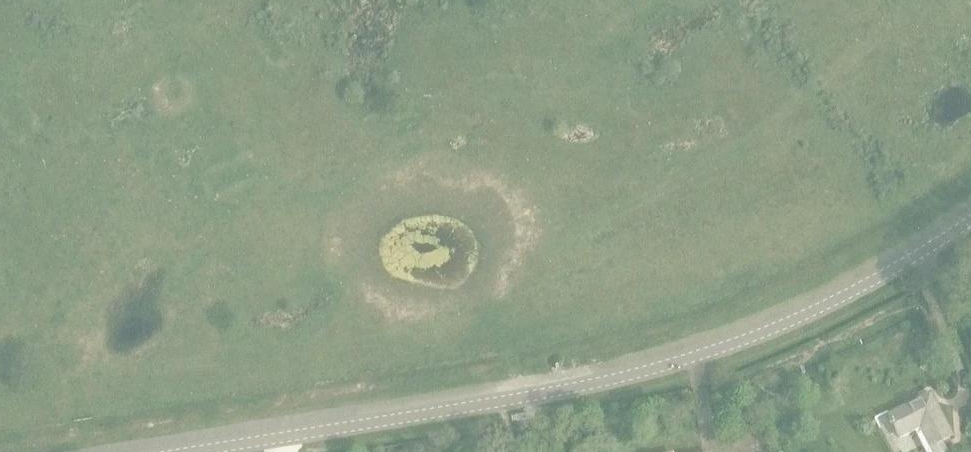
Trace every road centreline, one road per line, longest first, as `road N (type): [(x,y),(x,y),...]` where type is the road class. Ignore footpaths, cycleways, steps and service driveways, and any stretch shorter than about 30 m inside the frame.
road 1 (residential): [(183,451),(589,384),(690,358),(815,310),(970,220)]

